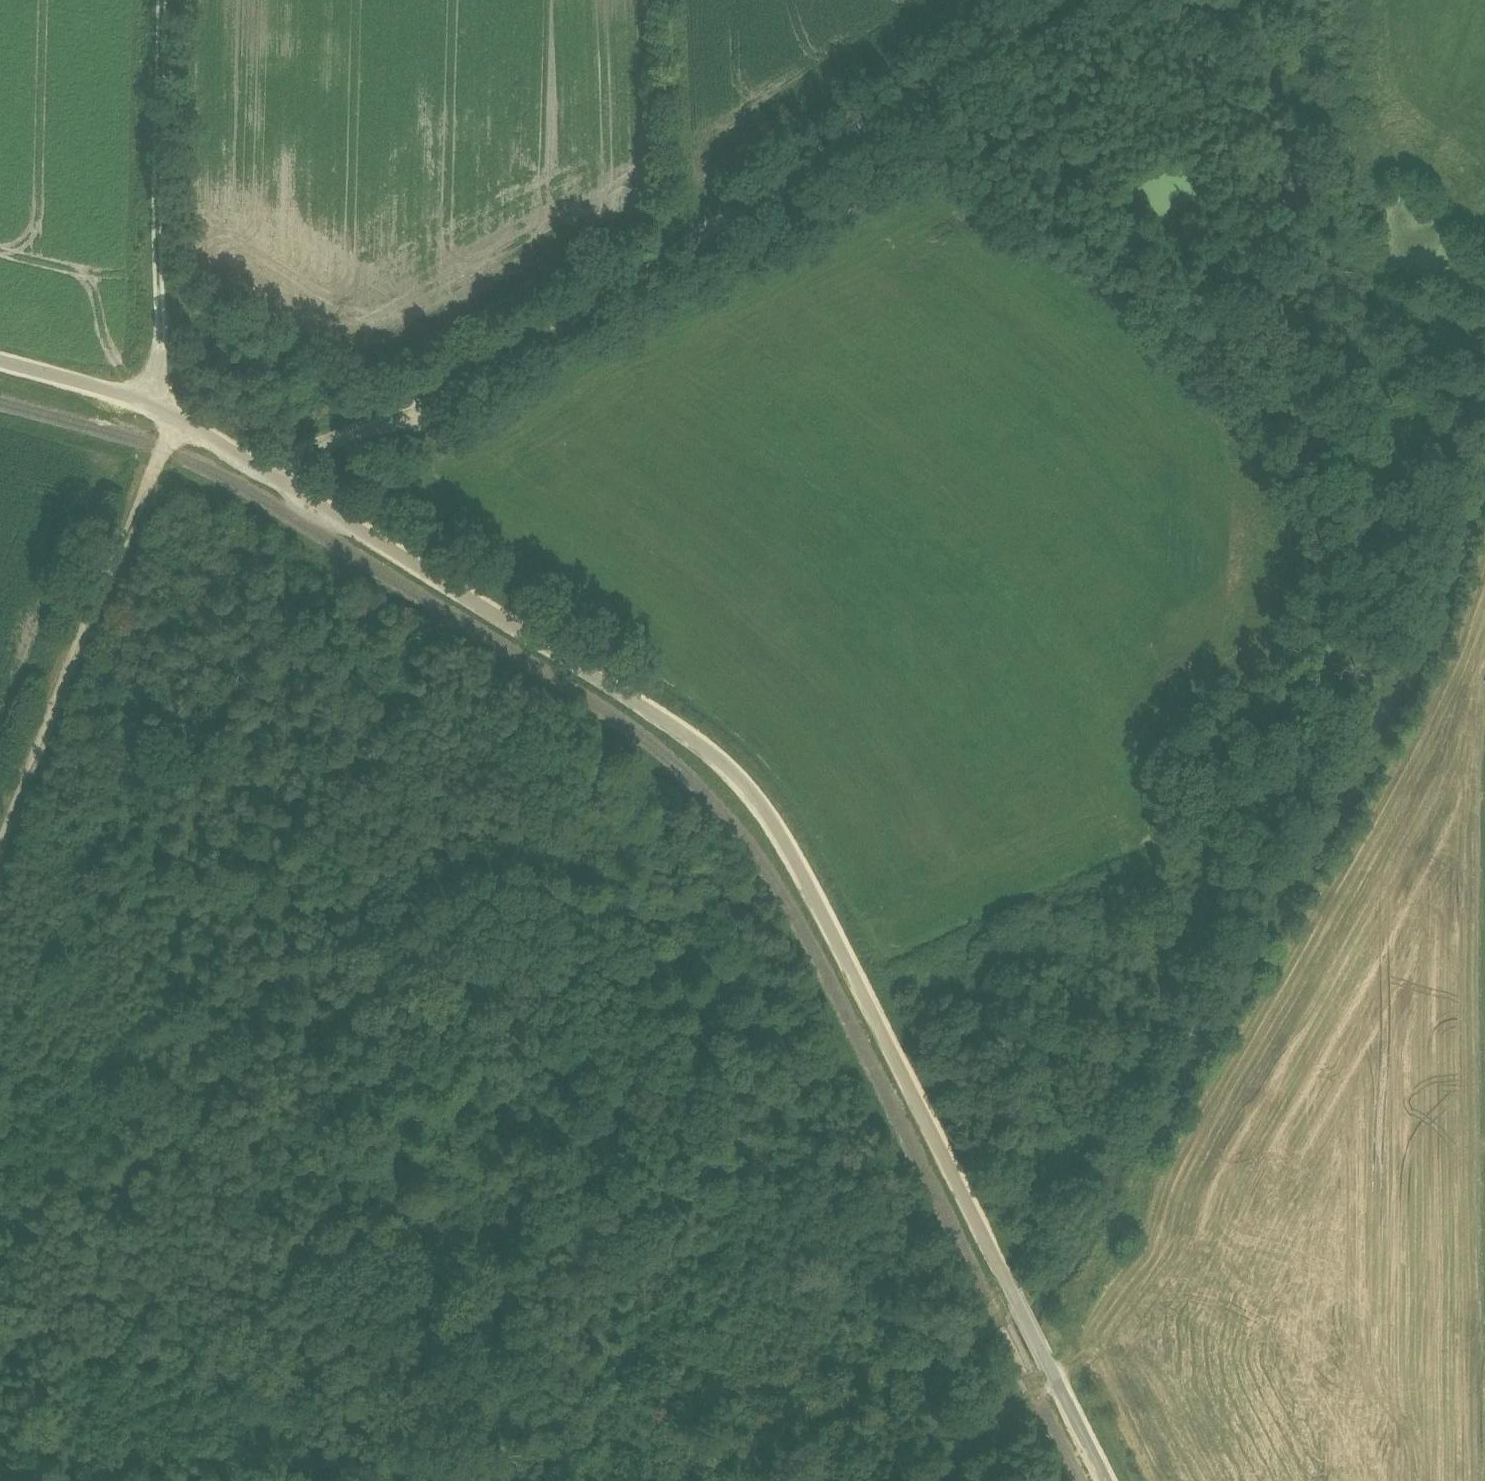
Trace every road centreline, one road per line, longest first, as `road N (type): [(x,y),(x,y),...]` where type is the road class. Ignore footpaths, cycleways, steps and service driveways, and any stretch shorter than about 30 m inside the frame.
road 1 (unclassified): [(181,425),(434,575),(726,765),(767,812),(809,885),(1104,1480)]
road 2 (track): [(277,482),(333,447),(491,378),(1063,0)]
road 3 (track): [(0,828),(126,517),(181,425)]
road 4 (track): [(153,403),(164,352),(165,0)]
road 5 (unclassified): [(181,425),(153,403),(0,363)]

